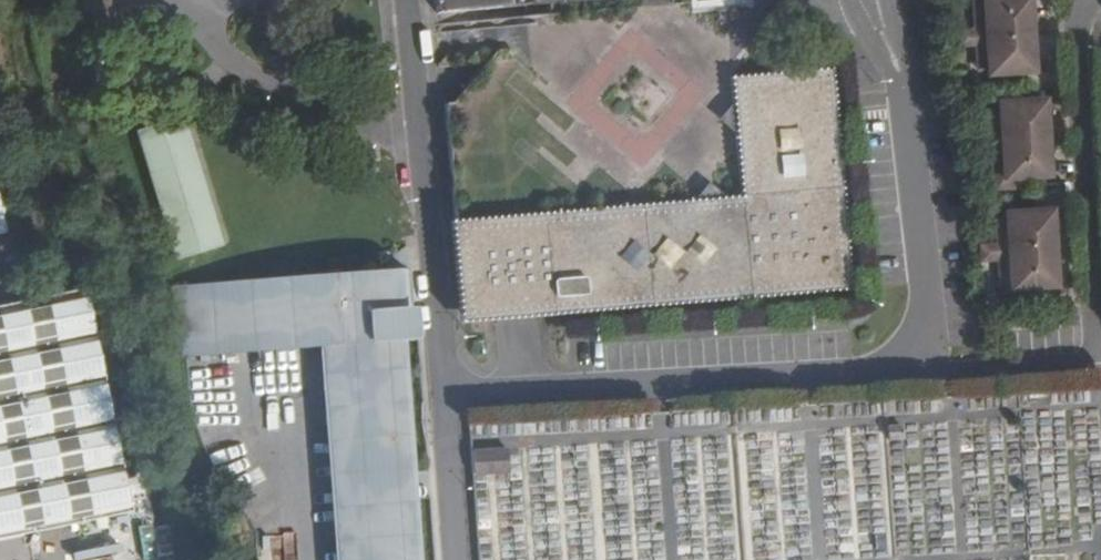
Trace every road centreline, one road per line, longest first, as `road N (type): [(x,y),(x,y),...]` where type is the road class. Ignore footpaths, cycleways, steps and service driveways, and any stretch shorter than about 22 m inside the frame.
road 1 (residential): [(1080,0),(1095,357),(933,367)]
road 2 (unclassified): [(443,393),(933,367)]
road 3 (unclassified): [(443,393),(409,0)]
road 4 (unclassified): [(933,367),(903,78)]
road 5 (unclassified): [(456,559),(443,393)]

